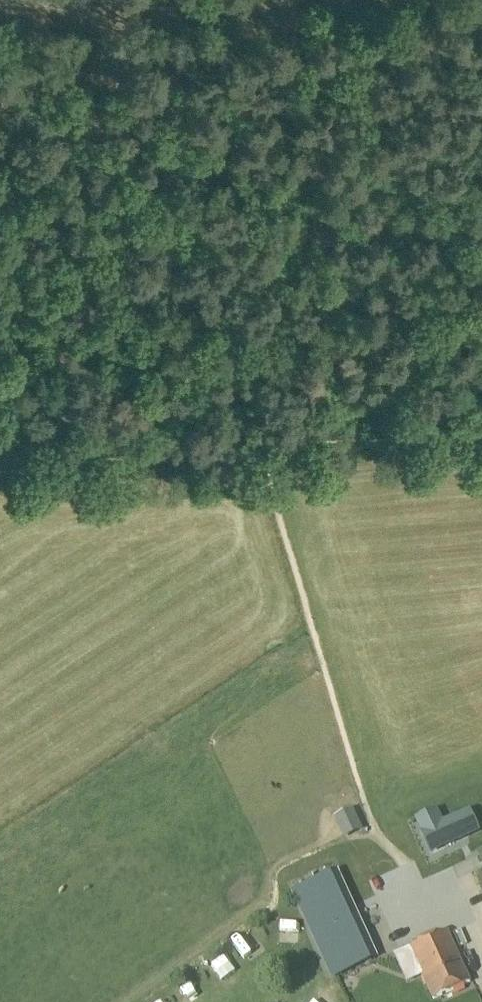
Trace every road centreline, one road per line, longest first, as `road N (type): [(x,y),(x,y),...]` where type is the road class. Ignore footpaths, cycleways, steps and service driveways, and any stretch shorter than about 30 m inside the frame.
road 1 (track): [(0,459),(481,417)]
road 2 (track): [(227,259),(340,59),(348,0)]
road 3 (track): [(0,5),(175,0)]

